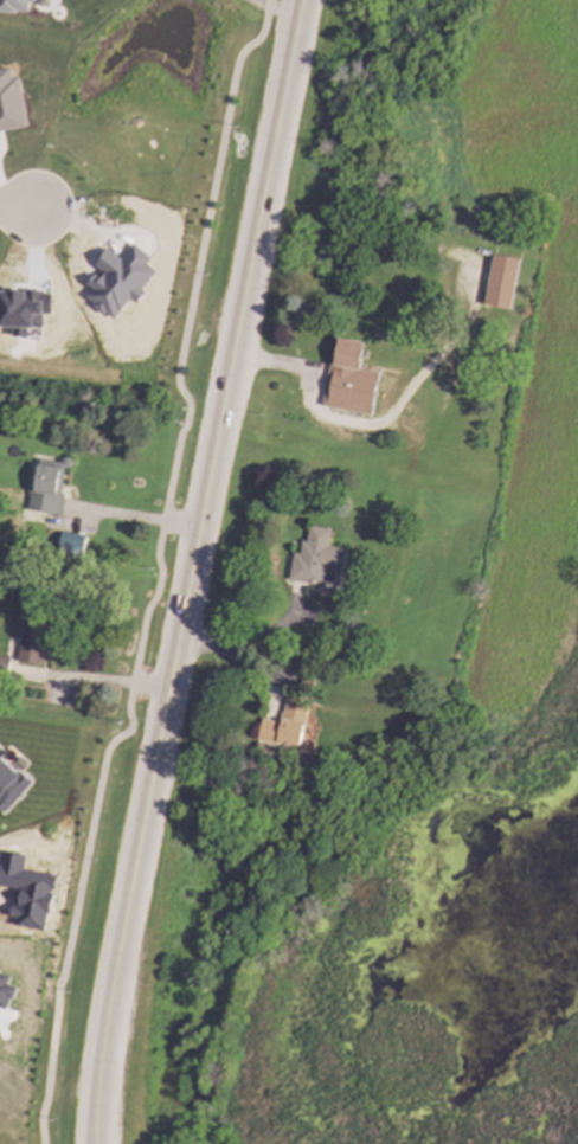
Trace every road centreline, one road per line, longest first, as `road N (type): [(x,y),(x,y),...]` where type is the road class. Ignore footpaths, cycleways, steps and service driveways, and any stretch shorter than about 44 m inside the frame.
road 1 (secondary): [(303,0),(114,986),(95,1143)]

